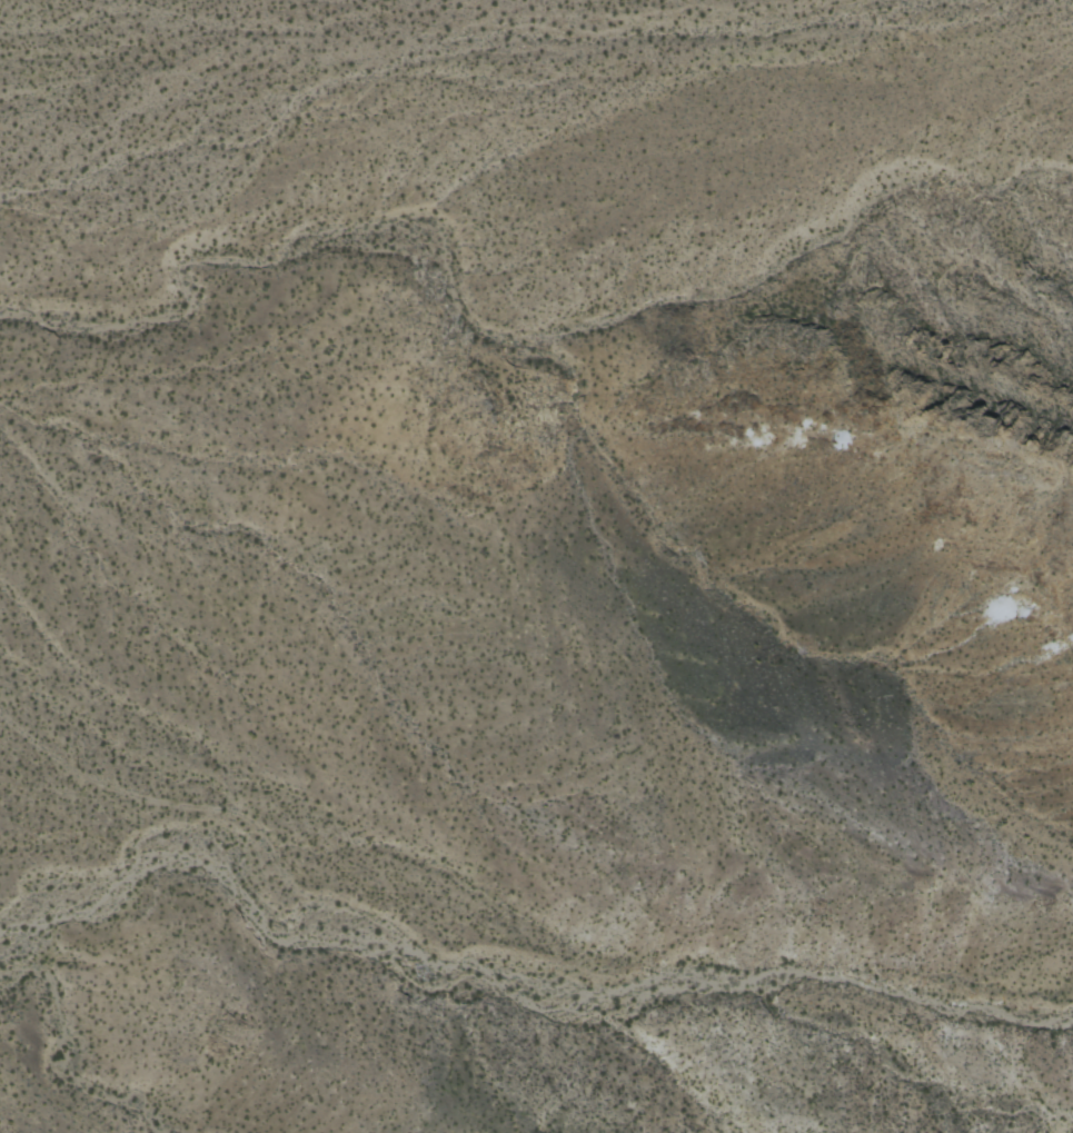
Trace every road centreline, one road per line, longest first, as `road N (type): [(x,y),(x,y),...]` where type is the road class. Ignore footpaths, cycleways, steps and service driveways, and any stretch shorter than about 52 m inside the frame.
road 1 (track): [(1072,1027),(921,984),(653,990),(554,948),(338,767),(210,703),(0,657)]

